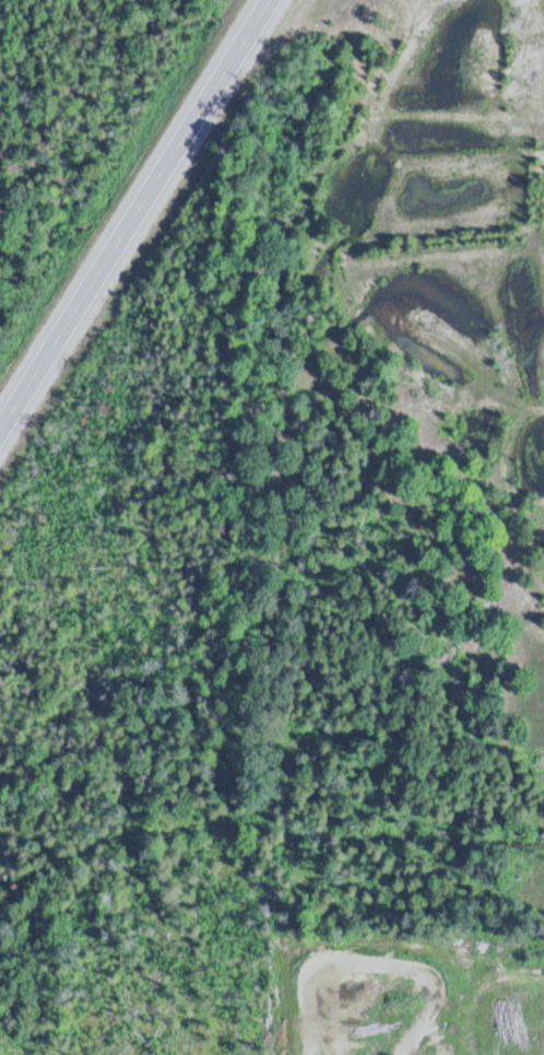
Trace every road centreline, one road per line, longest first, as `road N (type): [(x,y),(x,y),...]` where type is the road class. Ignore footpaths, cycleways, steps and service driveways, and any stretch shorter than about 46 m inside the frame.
road 1 (primary): [(0,442),(276,0)]

